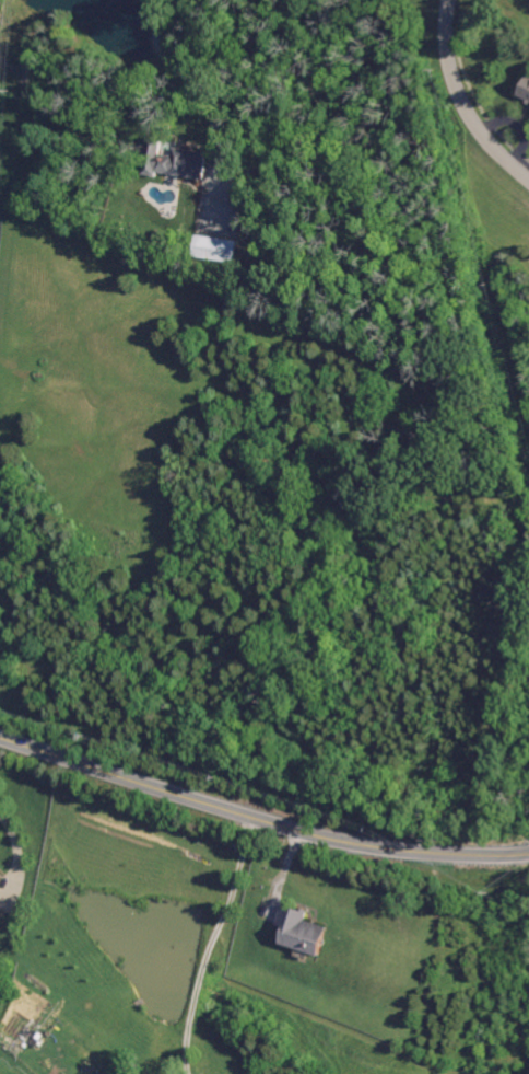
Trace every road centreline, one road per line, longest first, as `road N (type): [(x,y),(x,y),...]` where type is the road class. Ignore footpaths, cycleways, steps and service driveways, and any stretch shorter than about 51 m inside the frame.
road 1 (secondary): [(528,850),(377,846),(254,818),(0,738)]
road 2 (residential): [(528,178),(460,92),(450,59),(451,0)]

